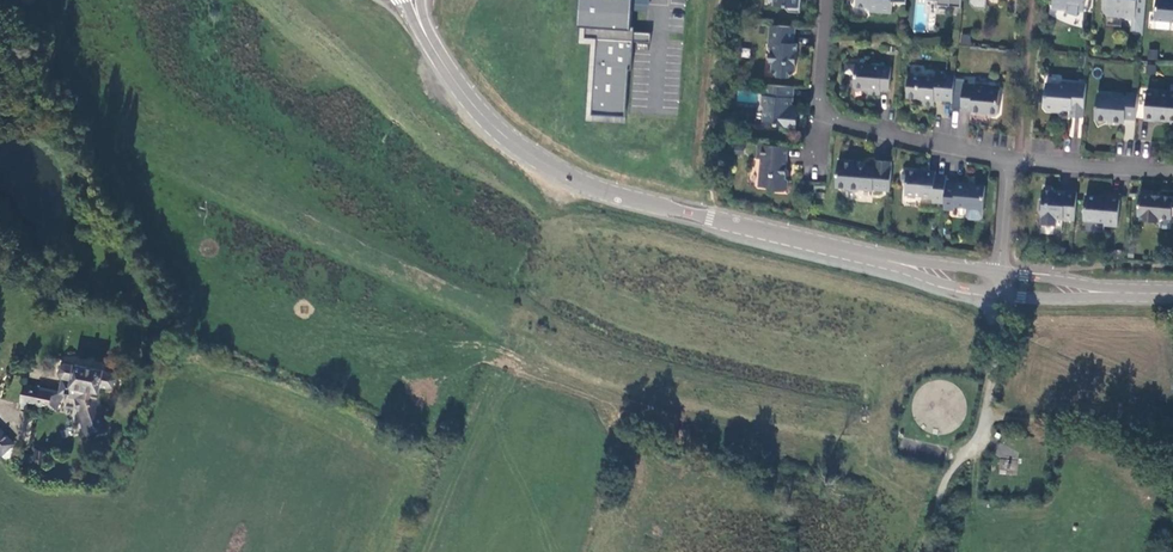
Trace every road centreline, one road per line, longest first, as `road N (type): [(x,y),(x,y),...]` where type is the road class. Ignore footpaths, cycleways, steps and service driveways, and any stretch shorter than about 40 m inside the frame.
road 1 (tertiary): [(426,37),(486,120),(575,180),(902,264)]
road 2 (residential): [(1010,161),(820,113)]
road 3 (residential): [(1172,169),(1010,161)]
road 4 (tertiary): [(993,294),(1113,291)]

